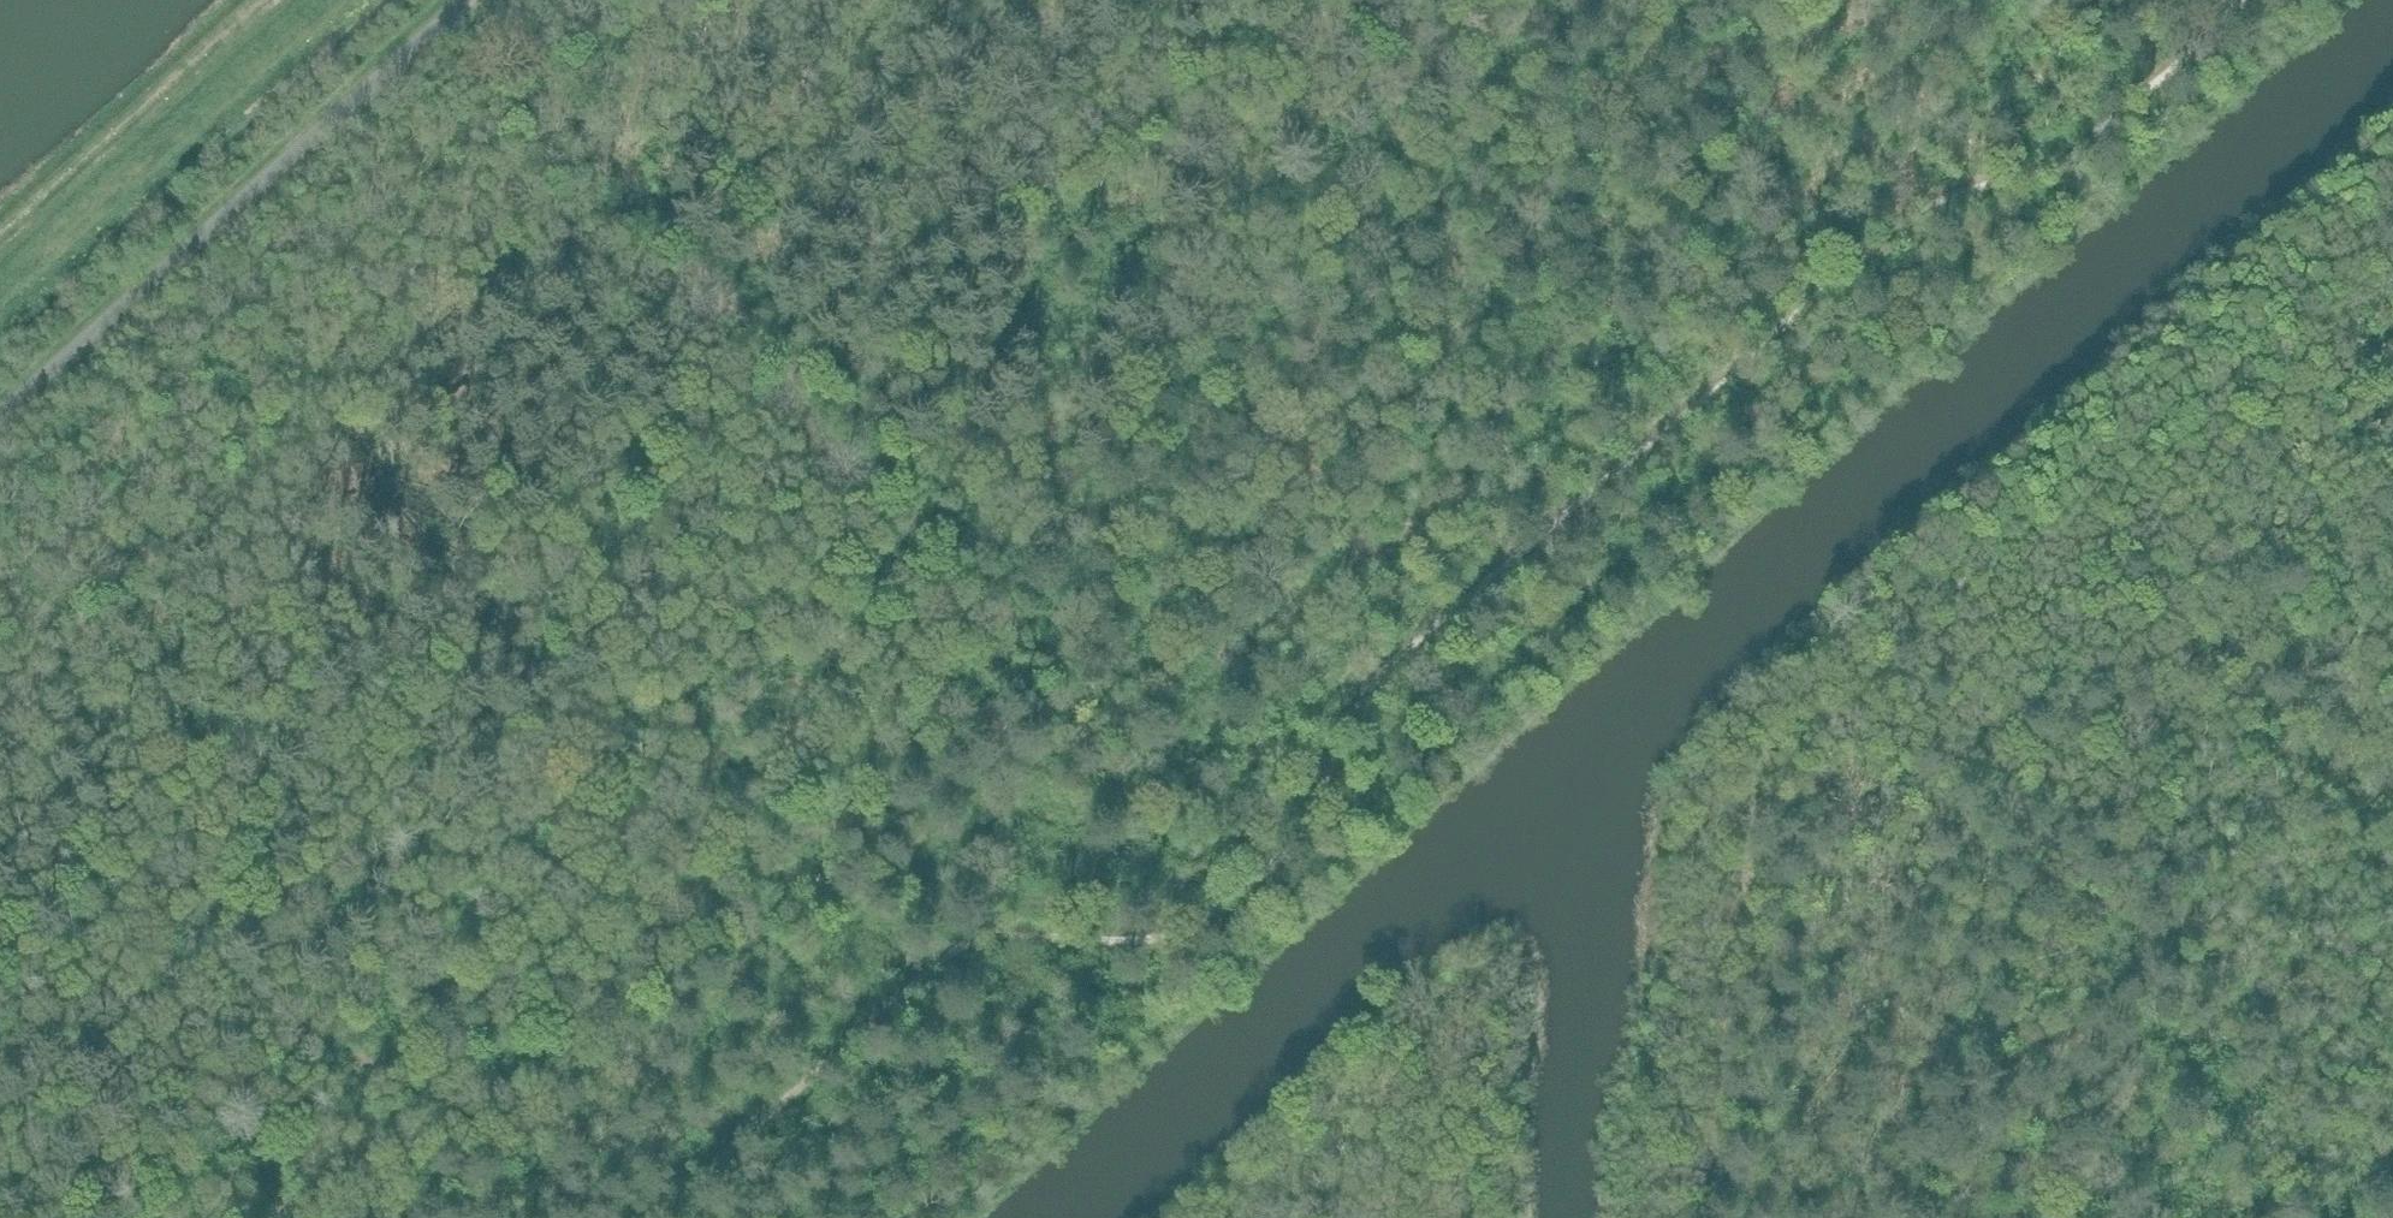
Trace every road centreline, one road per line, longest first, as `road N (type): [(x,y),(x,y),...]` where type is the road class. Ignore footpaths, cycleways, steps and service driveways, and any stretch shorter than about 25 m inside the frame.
road 1 (unclassified): [(0,416),(466,0)]

